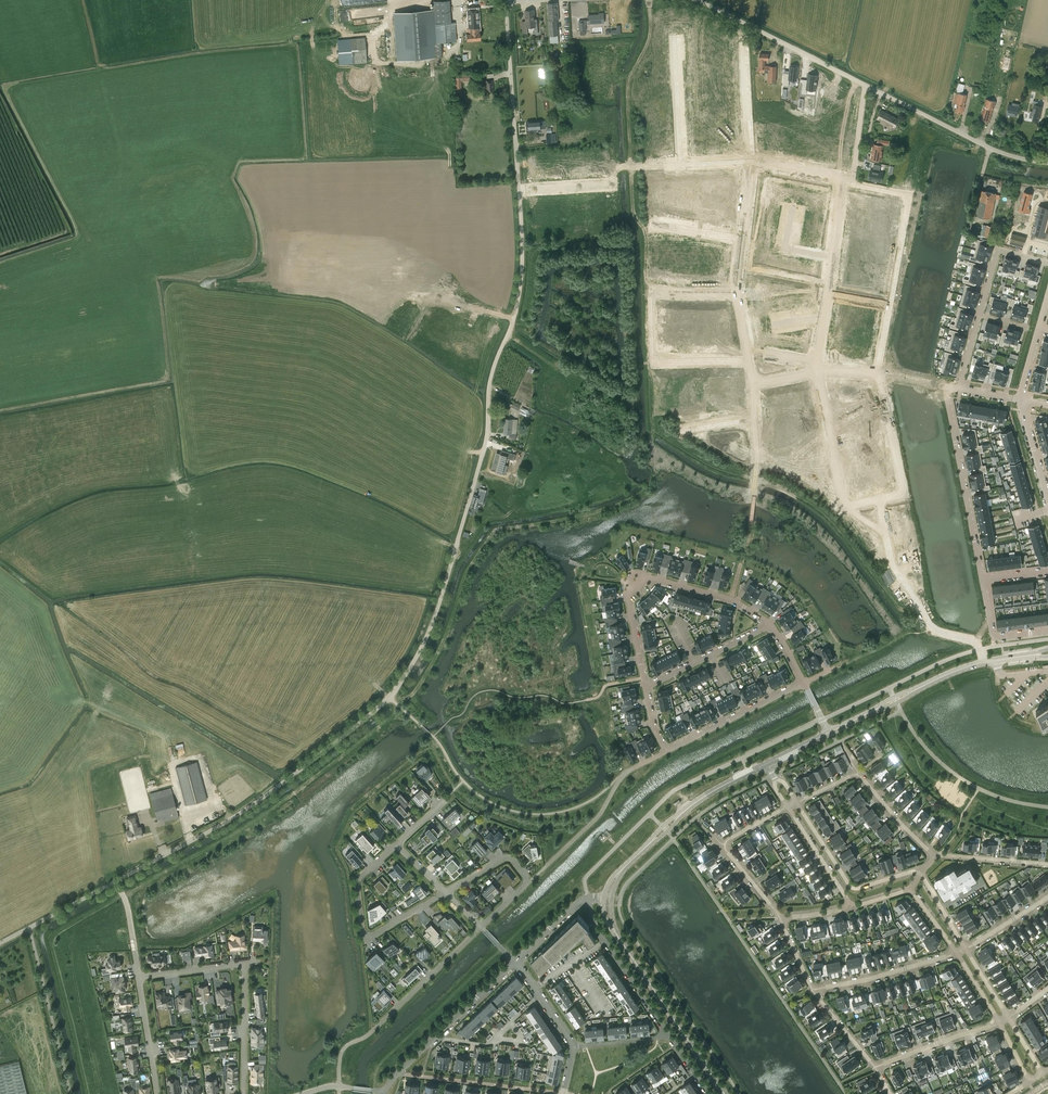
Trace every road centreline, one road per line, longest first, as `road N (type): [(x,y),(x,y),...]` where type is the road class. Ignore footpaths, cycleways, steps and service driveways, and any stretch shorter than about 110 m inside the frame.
road 1 (unclassified): [(29,927),(222,823),(297,772),(390,697),(425,640),(481,458),(490,377),(519,288),(508,0)]
road 2 (unclassified): [(696,0),(989,148),(1047,162)]
road 3 (residential): [(985,662),(975,642),(931,626),(891,561),(879,505),(827,436),(816,373)]
road 4 (residential): [(879,372),(913,200),(841,184)]
road 5 (tertiary): [(607,897),(612,928),(725,1093)]
road 6 (residential): [(748,359),(666,360),(662,293),(737,292)]
road 7 (tertiary): [(767,765),(692,807),(626,867),(607,897)]
road 8 (residential): [(445,894),(364,935),(357,881),(397,845)]
road 9 (residential): [(981,578),(948,387)]
road 10 (residential): [(816,373),(841,184)]
road 11 (residential): [(386,1091),(515,962)]
road 12 (residential): [(684,163),(617,166),(617,184),(527,190)]
road 13 (residential): [(920,871),(851,888),(797,803)]
road 14 (residential): [(445,894),(503,858),(513,861),(529,883),(482,928)]
road 15 (residential): [(780,918),(724,847),(789,808)]
road 16 (residential): [(588,898),(605,941),(668,1036)]
road 17 (residential): [(667,750),(804,683)]
road 18 (residential): [(813,990),(957,954)]
road 19 (residential): [(482,928),(376,1028)]
road 20 (residential): [(646,687),(770,626)]
road 21 (residential): [(875,1067),(1000,1023)]
road 22 (residential): [(650,578),(731,599),(770,626)]
road 23 (residential): [(676,35),(684,163)]
road 24 (residential): [(245,965),(243,1093)]
road 25 (residential): [(743,39),(749,160)]

